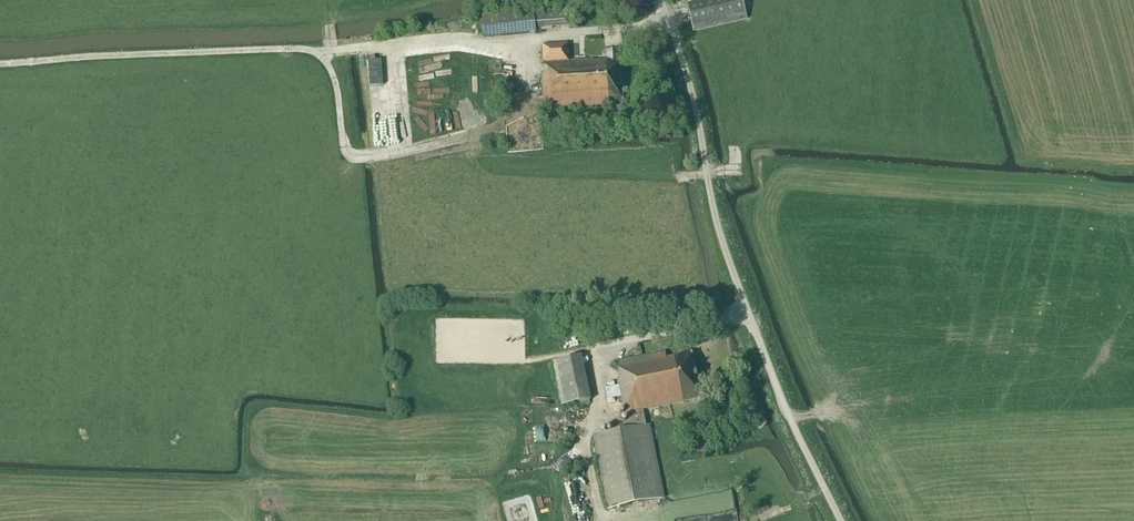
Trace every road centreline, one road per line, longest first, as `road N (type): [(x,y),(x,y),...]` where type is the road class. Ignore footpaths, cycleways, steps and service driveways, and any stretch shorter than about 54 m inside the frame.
road 1 (unclassified): [(841,520),(790,419),(724,246),(695,107),(660,0)]

